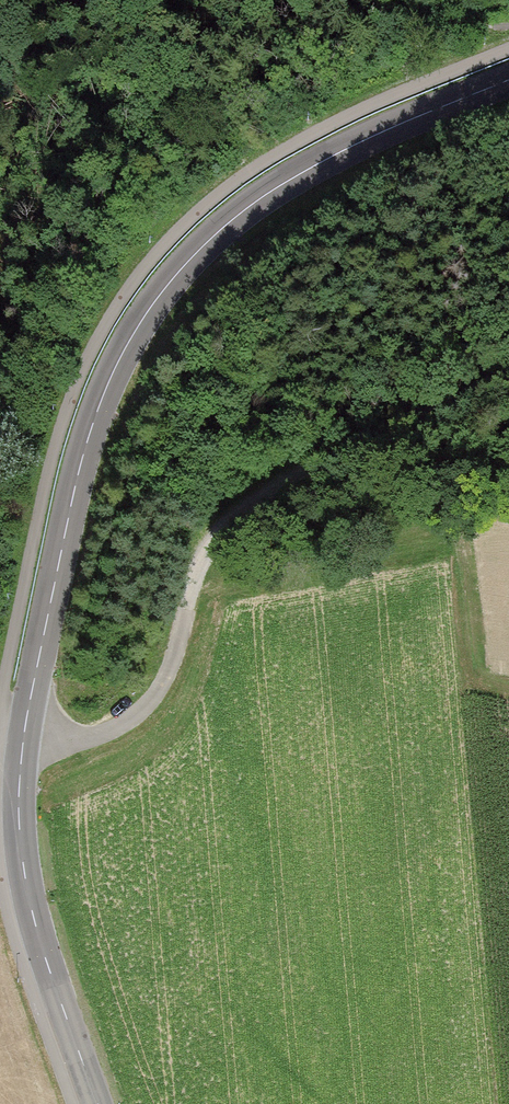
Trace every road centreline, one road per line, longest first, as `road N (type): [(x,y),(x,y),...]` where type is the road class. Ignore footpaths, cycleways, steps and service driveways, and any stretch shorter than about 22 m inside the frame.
road 1 (tertiary): [(508,79),(377,136),(238,213),(168,279),(126,344),(96,417),(67,510),(20,748),(20,857),(45,965),(96,1103)]
road 2 (track): [(20,748),(79,746),(124,733),(154,706),(215,531),(334,452),(508,381)]
road 3 (track): [(435,408),(474,639),(484,672),(508,684)]

